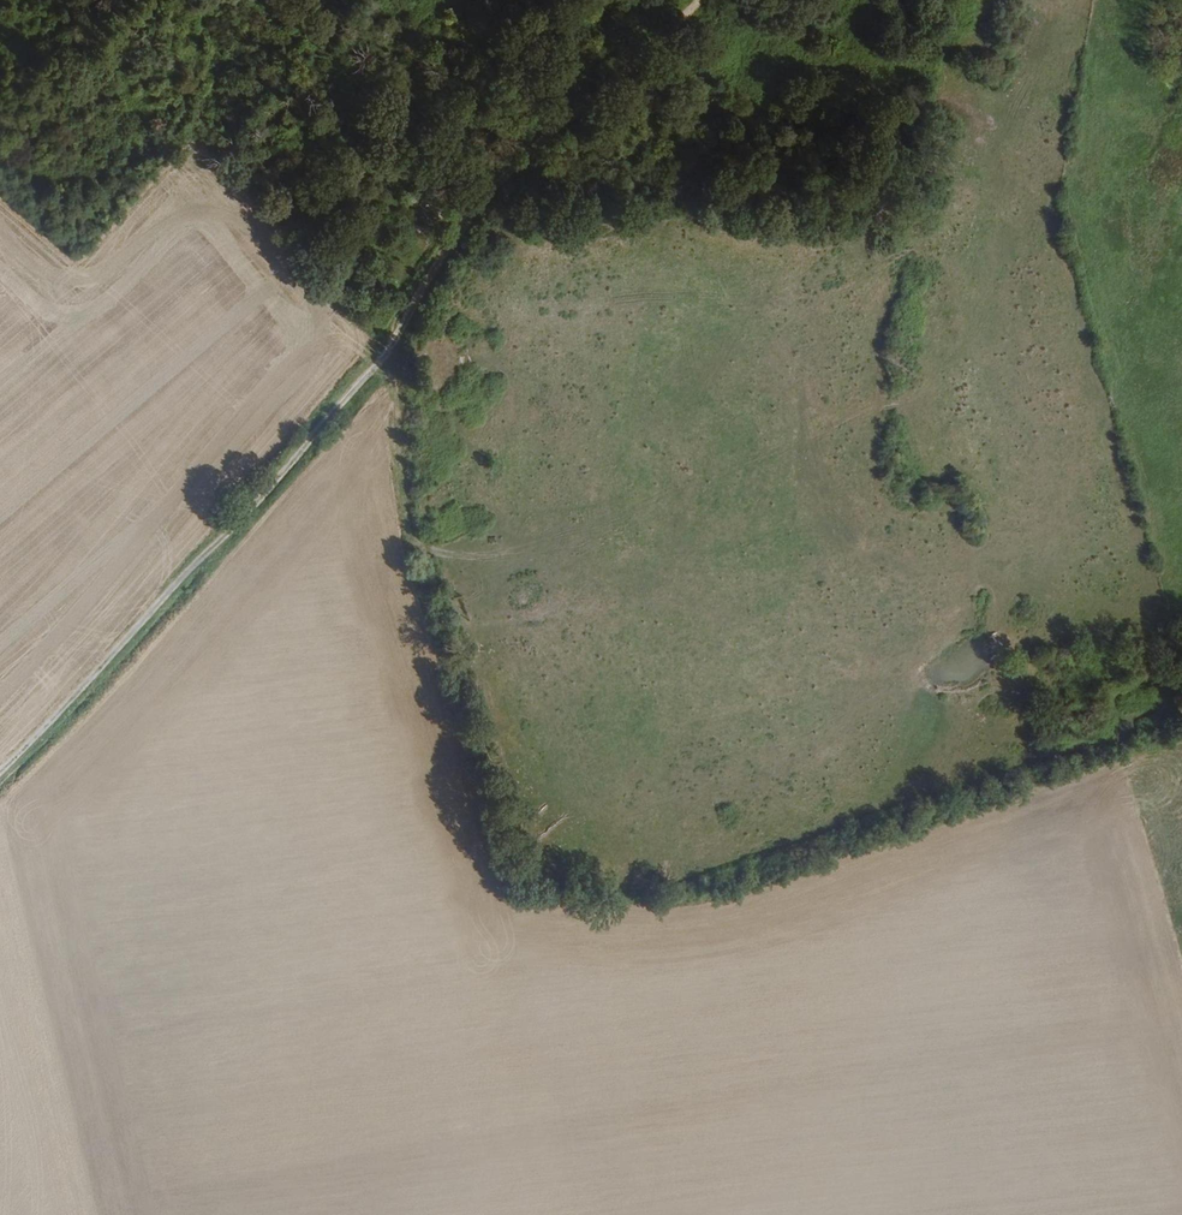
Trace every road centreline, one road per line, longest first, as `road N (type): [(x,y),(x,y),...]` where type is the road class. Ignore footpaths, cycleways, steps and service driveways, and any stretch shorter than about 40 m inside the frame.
road 1 (track): [(683,0),(492,182),(399,338),(0,772)]
road 2 (track): [(278,0),(360,71),(478,204)]

